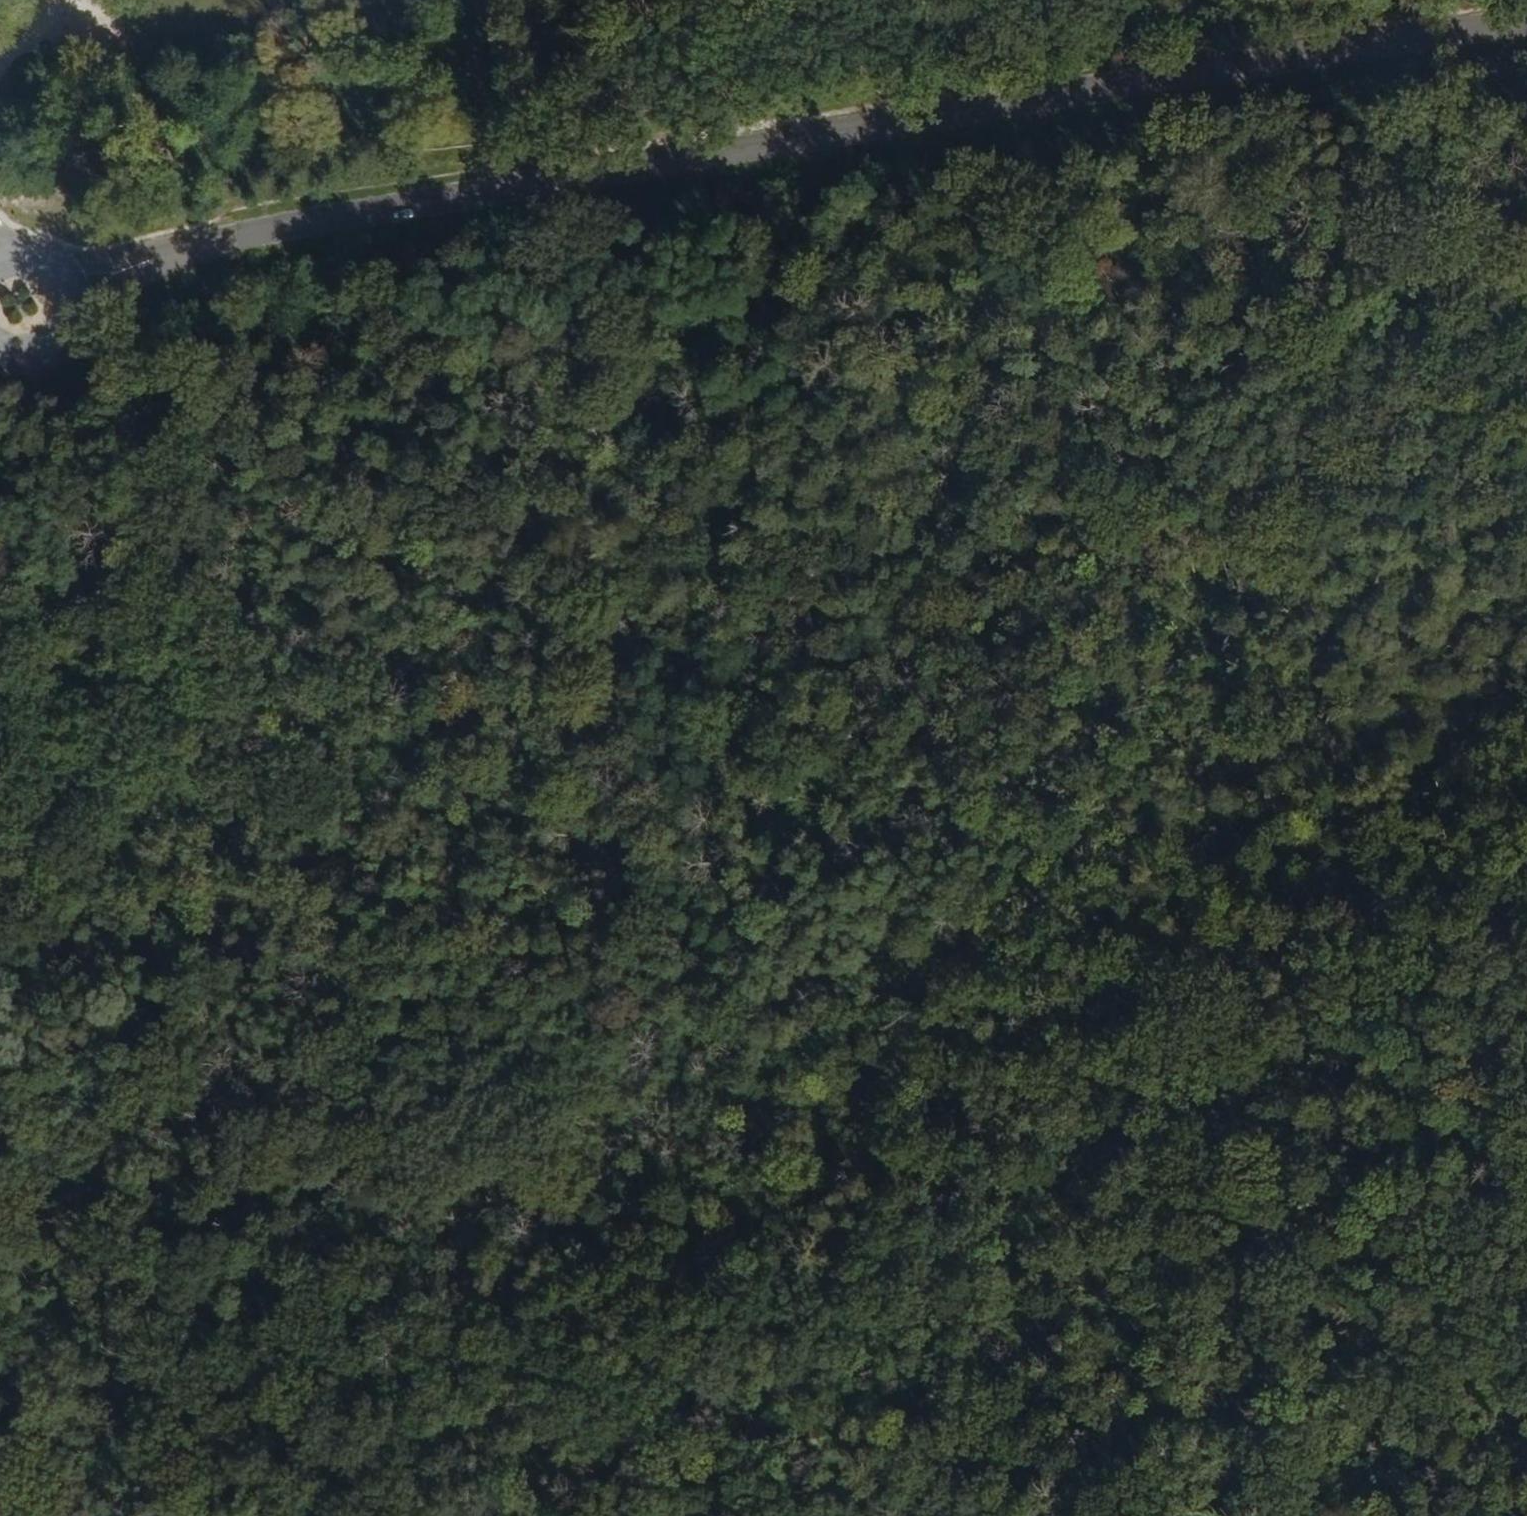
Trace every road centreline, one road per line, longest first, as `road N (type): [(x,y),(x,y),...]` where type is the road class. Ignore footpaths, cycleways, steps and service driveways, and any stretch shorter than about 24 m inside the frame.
road 1 (secondary): [(71,292),(265,227),(1526,25)]

